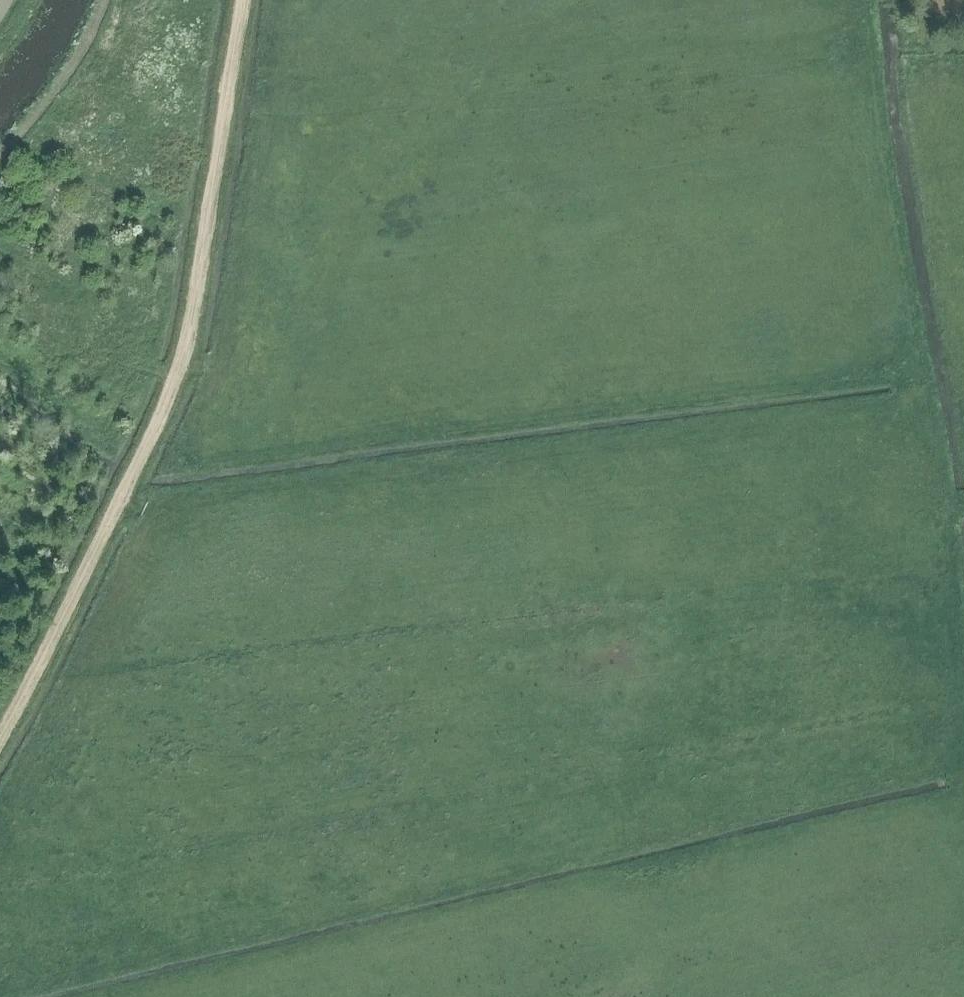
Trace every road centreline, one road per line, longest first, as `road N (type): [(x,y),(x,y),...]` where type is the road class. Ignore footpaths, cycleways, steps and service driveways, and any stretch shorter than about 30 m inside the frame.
road 1 (track): [(0,736),(162,412),(185,346),(242,0)]

